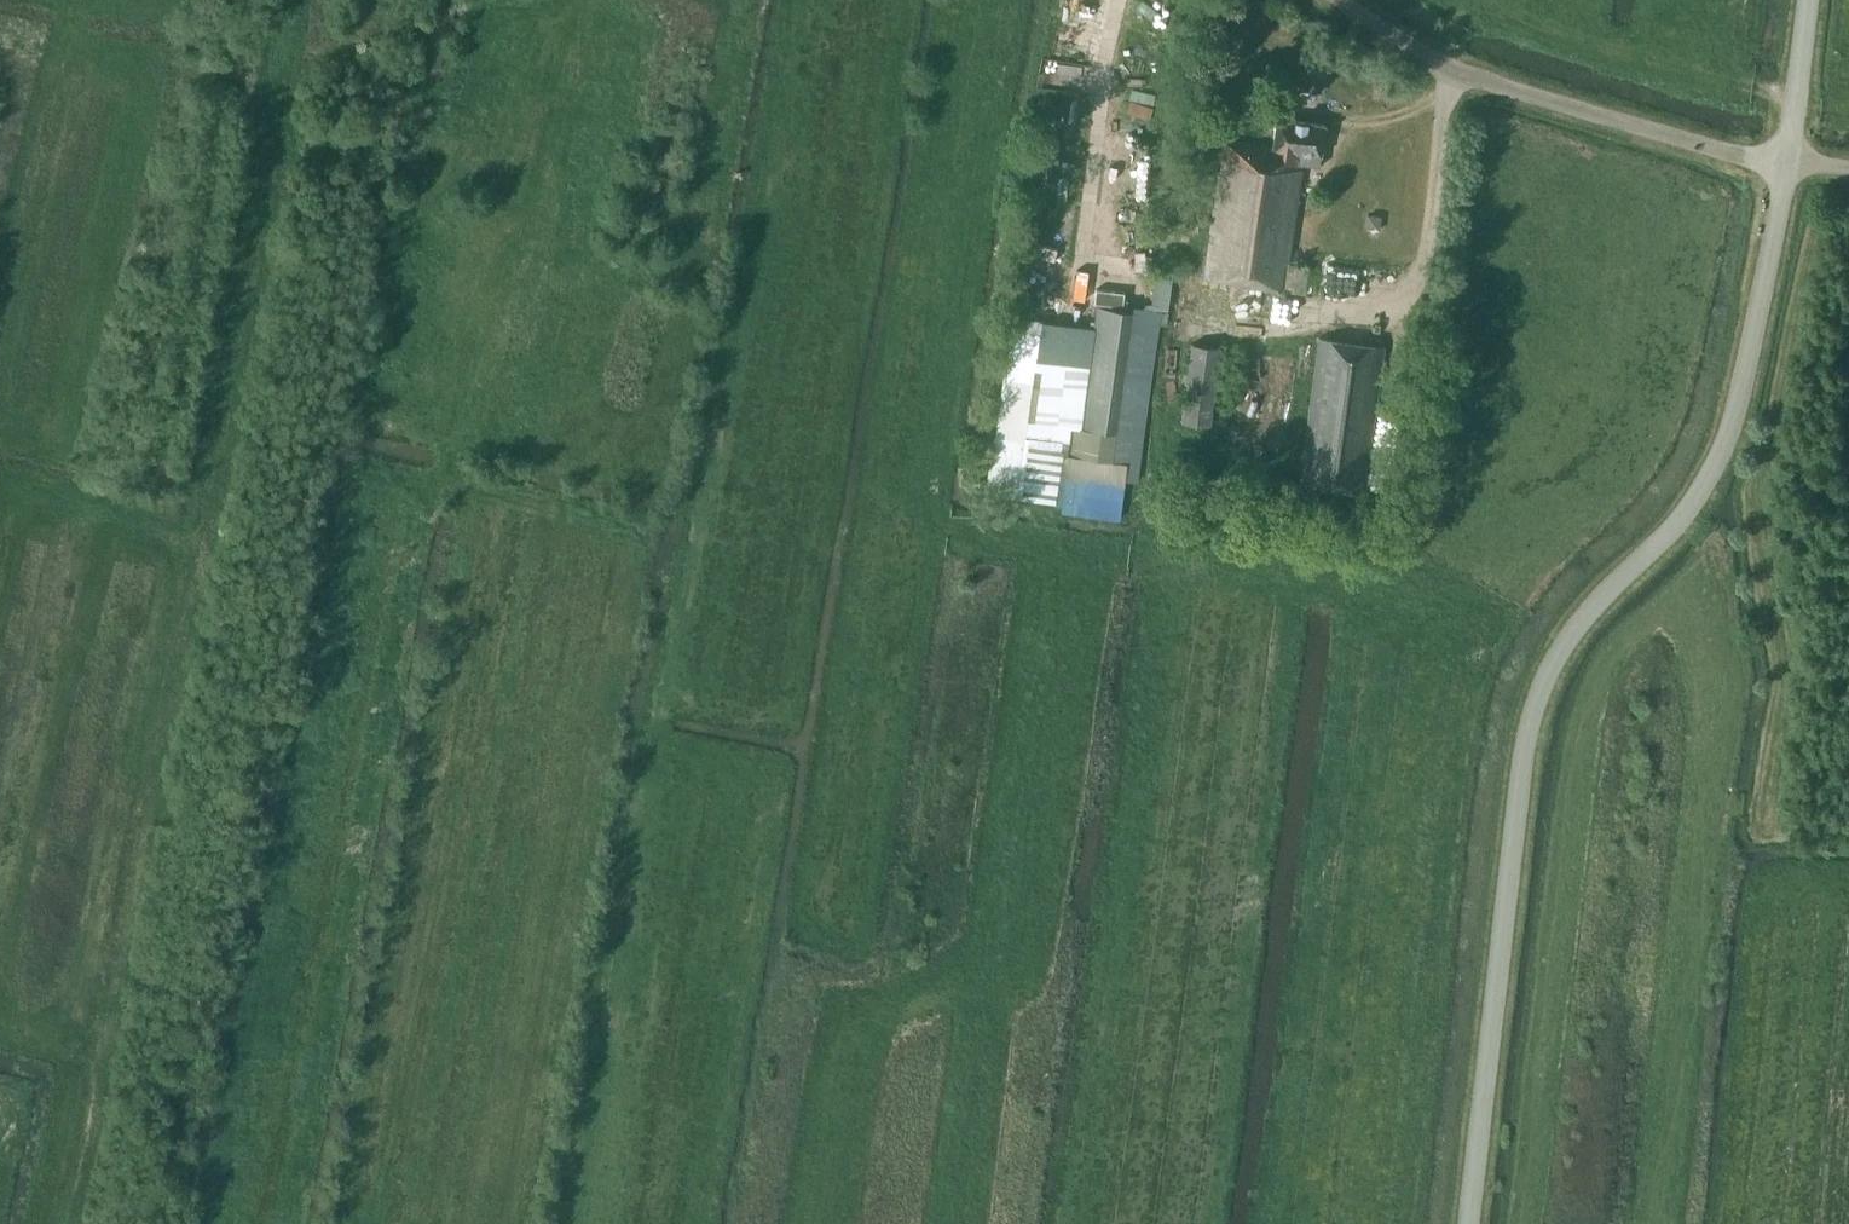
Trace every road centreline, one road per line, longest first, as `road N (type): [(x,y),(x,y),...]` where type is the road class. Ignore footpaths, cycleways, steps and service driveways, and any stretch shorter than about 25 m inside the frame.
road 1 (unclassified): [(1463,1223),(1520,735),(1542,675),(1619,583),(1664,550),(1714,474),(1740,409),(1788,159)]
road 2 (unclassified): [(1788,159),(1482,80),(1434,60)]
road 3 (unclassified): [(1788,159),(1806,0)]

